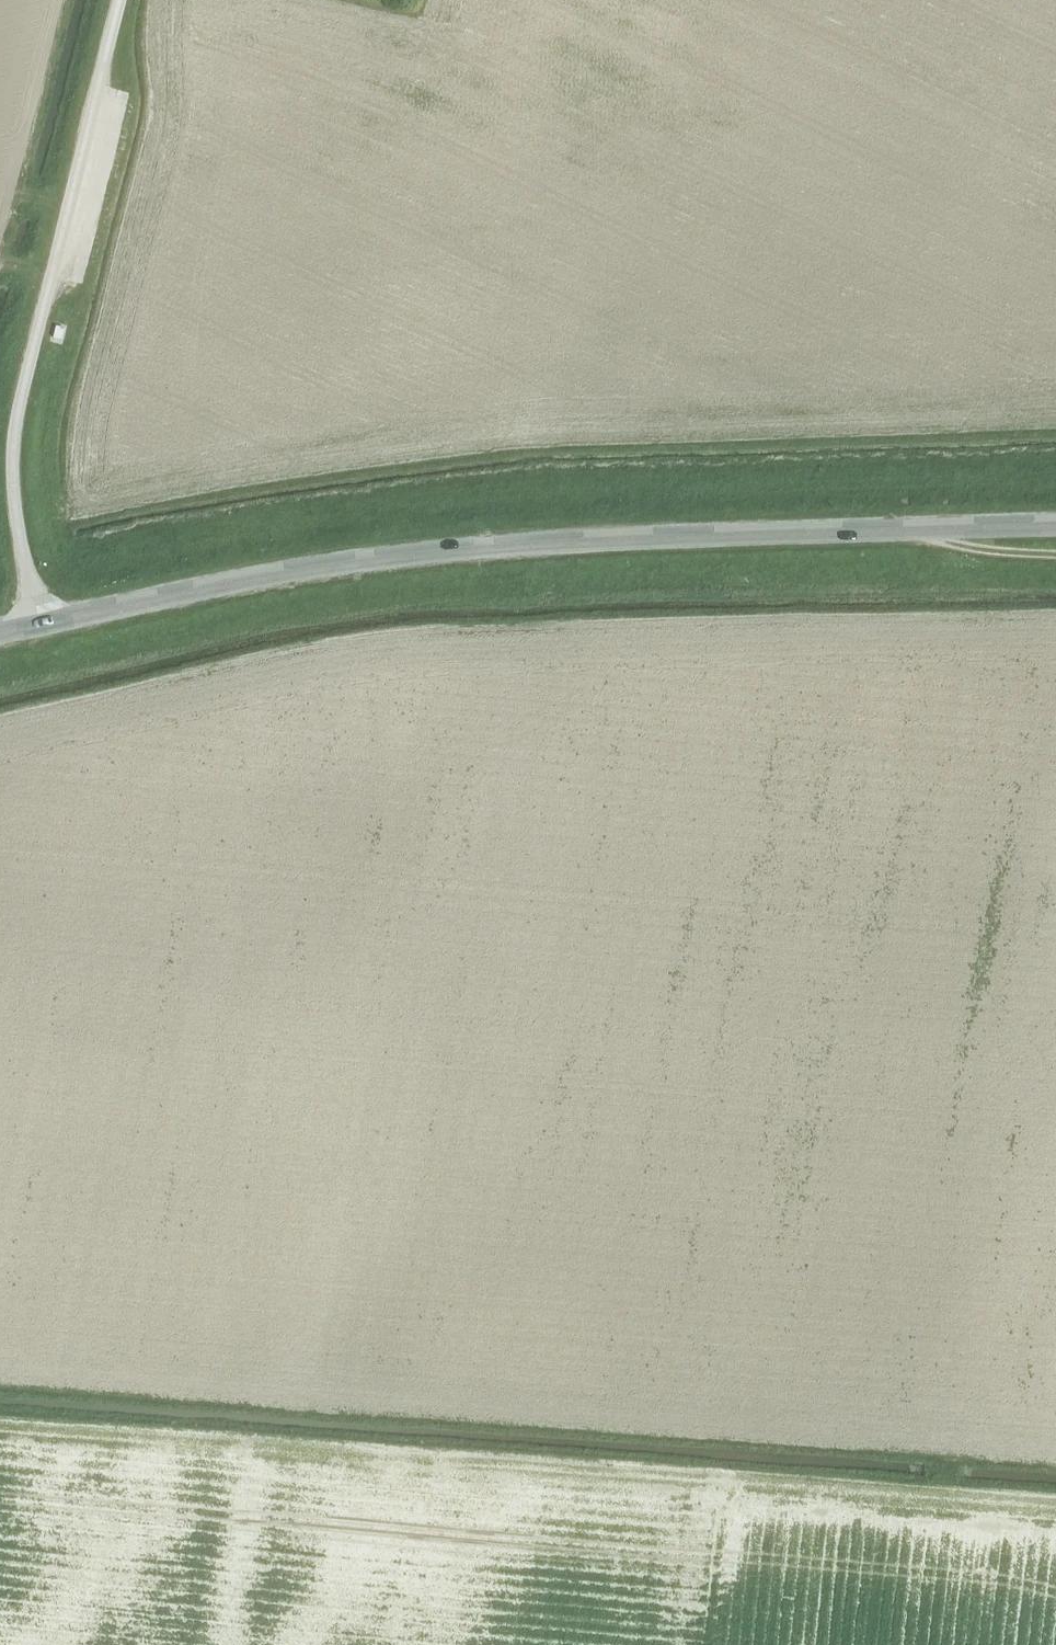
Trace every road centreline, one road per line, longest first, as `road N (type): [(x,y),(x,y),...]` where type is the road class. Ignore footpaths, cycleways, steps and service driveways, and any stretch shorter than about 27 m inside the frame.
road 1 (tertiary): [(1055,525),(417,554),(38,627)]
road 2 (track): [(927,528),(981,547),(1055,553)]

